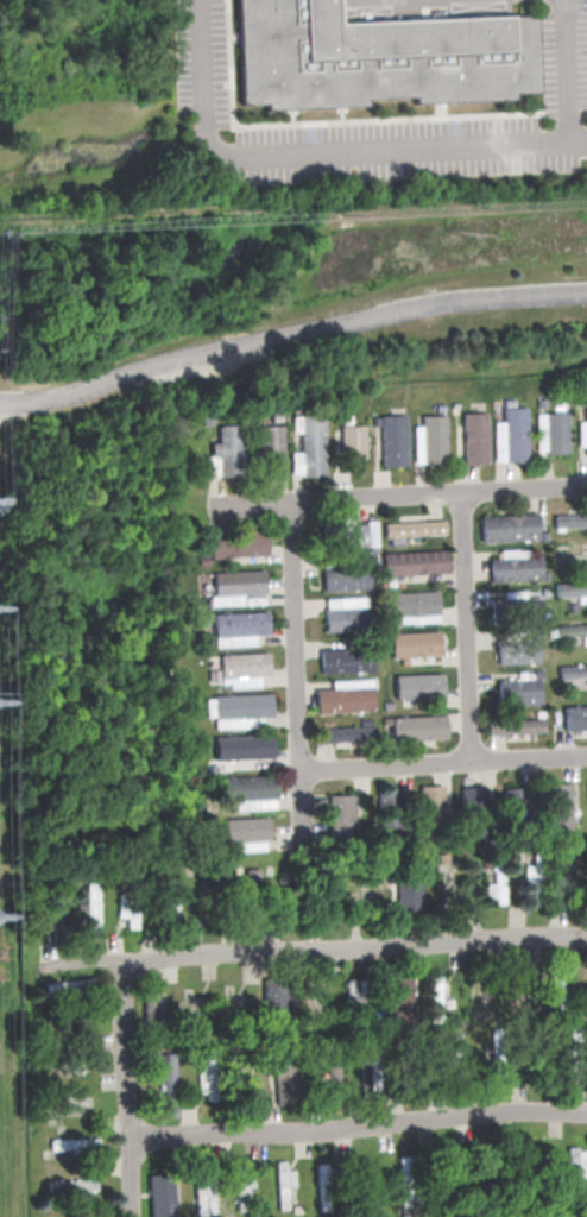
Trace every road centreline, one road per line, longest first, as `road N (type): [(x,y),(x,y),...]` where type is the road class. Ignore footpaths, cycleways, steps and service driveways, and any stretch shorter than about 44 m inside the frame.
road 1 (residential): [(586,941),(548,937),(125,961)]
road 2 (residential): [(586,1116),(525,1112),(132,1139)]
road 3 (residential): [(586,486),(212,506)]
road 4 (residential): [(294,503),(299,851)]
road 5 (residential): [(132,1216),(125,961)]
road 6 (residential): [(471,764),(462,544)]
road 7 (residential): [(471,764),(301,771)]

